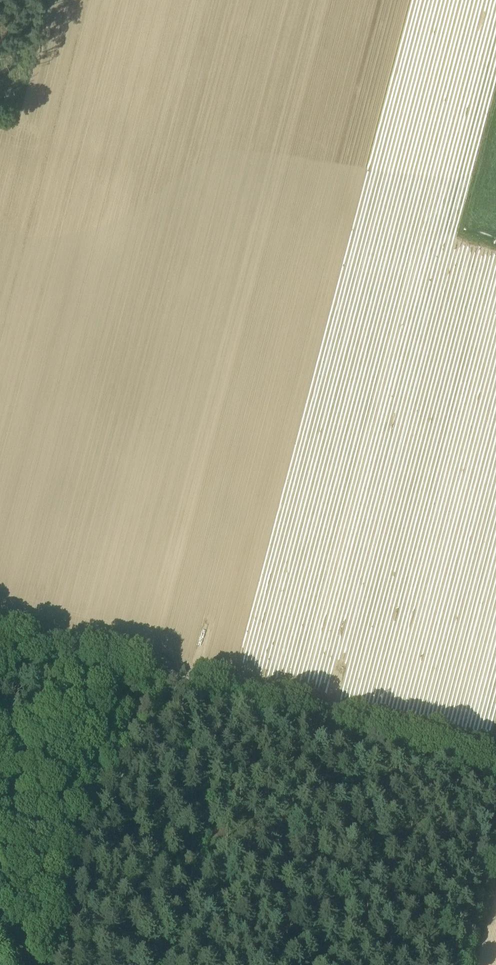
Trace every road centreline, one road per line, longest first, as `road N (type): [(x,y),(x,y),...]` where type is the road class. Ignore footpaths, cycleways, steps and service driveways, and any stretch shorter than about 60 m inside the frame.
road 1 (track): [(495,755),(0,616)]

